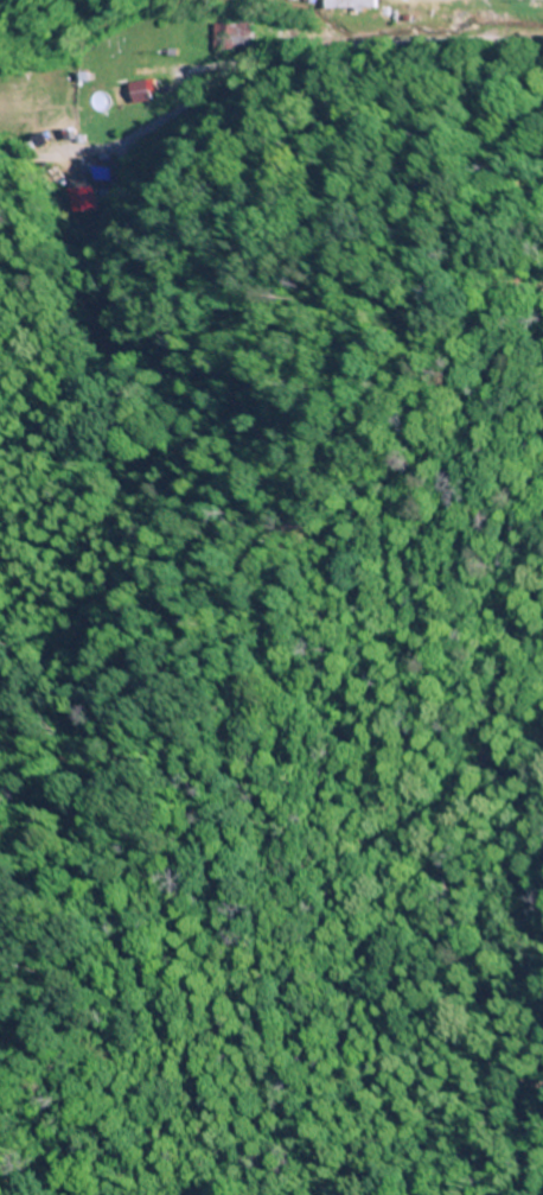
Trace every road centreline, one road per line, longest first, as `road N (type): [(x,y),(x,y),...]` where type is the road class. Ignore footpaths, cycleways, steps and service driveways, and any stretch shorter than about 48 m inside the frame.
road 1 (residential): [(55,127),(262,74),(319,18),(399,0)]

